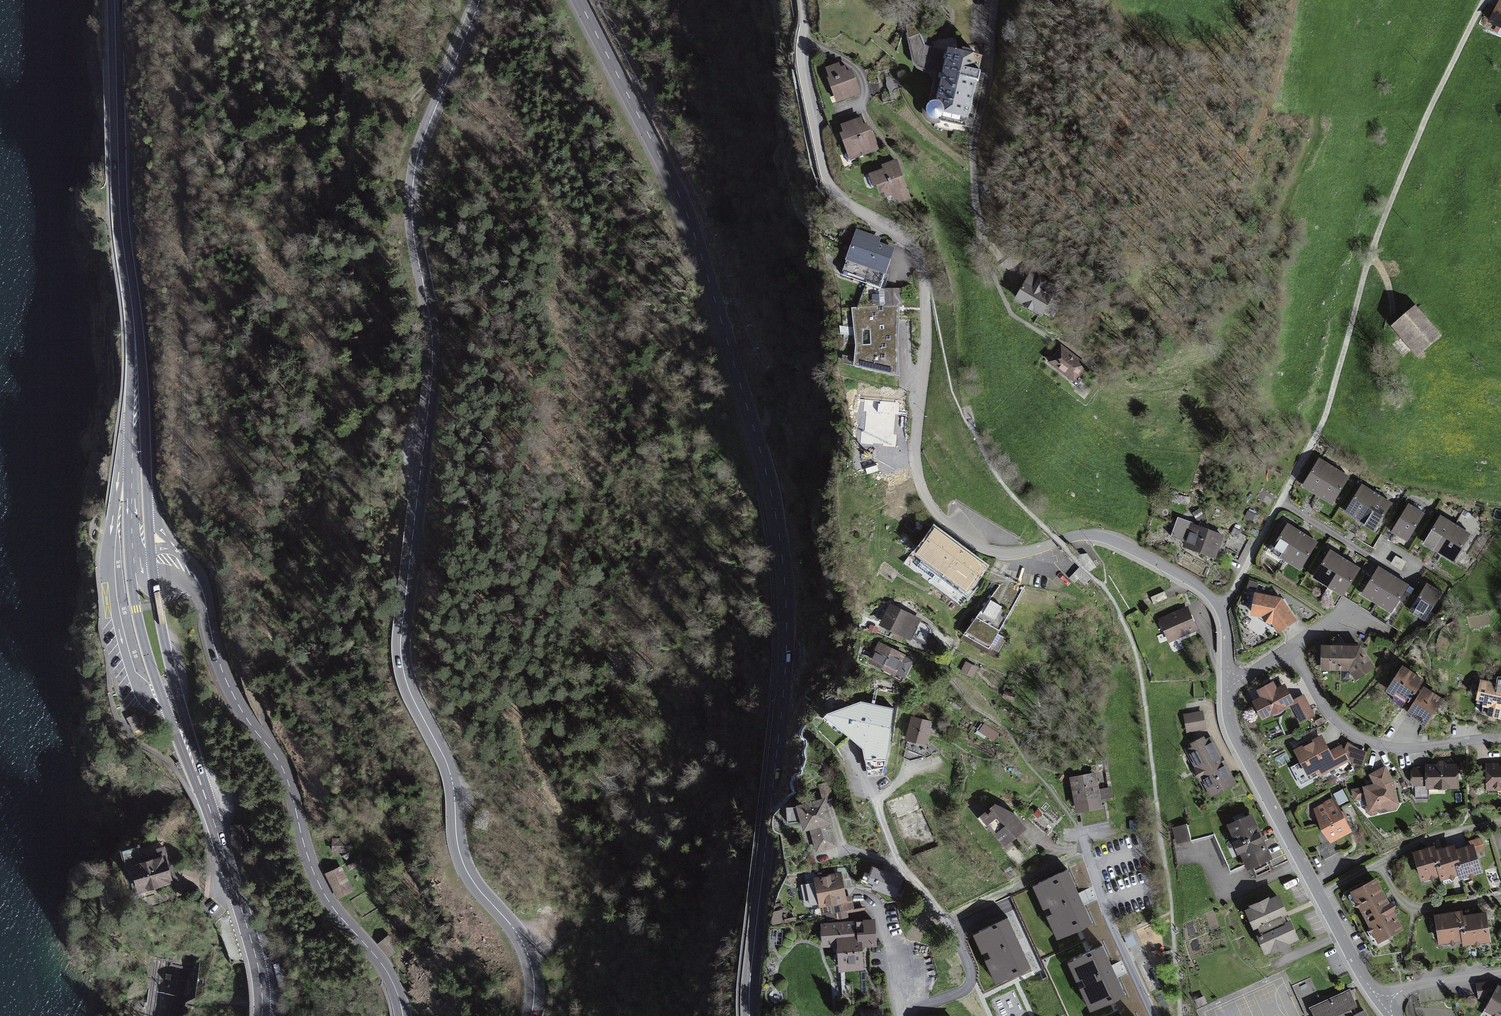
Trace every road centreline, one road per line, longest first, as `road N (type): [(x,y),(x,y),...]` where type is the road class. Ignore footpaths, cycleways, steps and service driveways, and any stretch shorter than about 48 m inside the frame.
road 1 (residential): [(1383,1006),(1229,727),(1221,614),(1201,590),(1096,537),(1008,552),(985,547),(935,515),(914,455),(926,363),(923,263),(903,234),(845,202),(826,181),(800,53),(804,0)]
road 2 (secondary): [(531,1015),(532,964),(466,875),(446,769),(407,682),(402,630),(434,344),(413,230),(415,162),(476,0)]
road 3 (secondary): [(580,0),(688,218),(765,477),(784,574),(785,660),(749,1015)]
road 4 (primary): [(142,557),(114,0)]
road 5 (secondary): [(142,557),(169,558),(200,585),(230,690),(283,770),(319,876),(402,1015)]
road 6 (primary): [(142,557),(160,661),(253,949),(263,1015)]
road 7 (trunk): [(1500,615),(1262,1015)]
road 8 (residential): [(908,1015),(961,992),(972,970),(900,864),(879,810),(901,778)]
road 9 (residential): [(1153,1015),(1078,829)]
road 10 (residential): [(1383,1006),(1401,989),(1500,972)]

